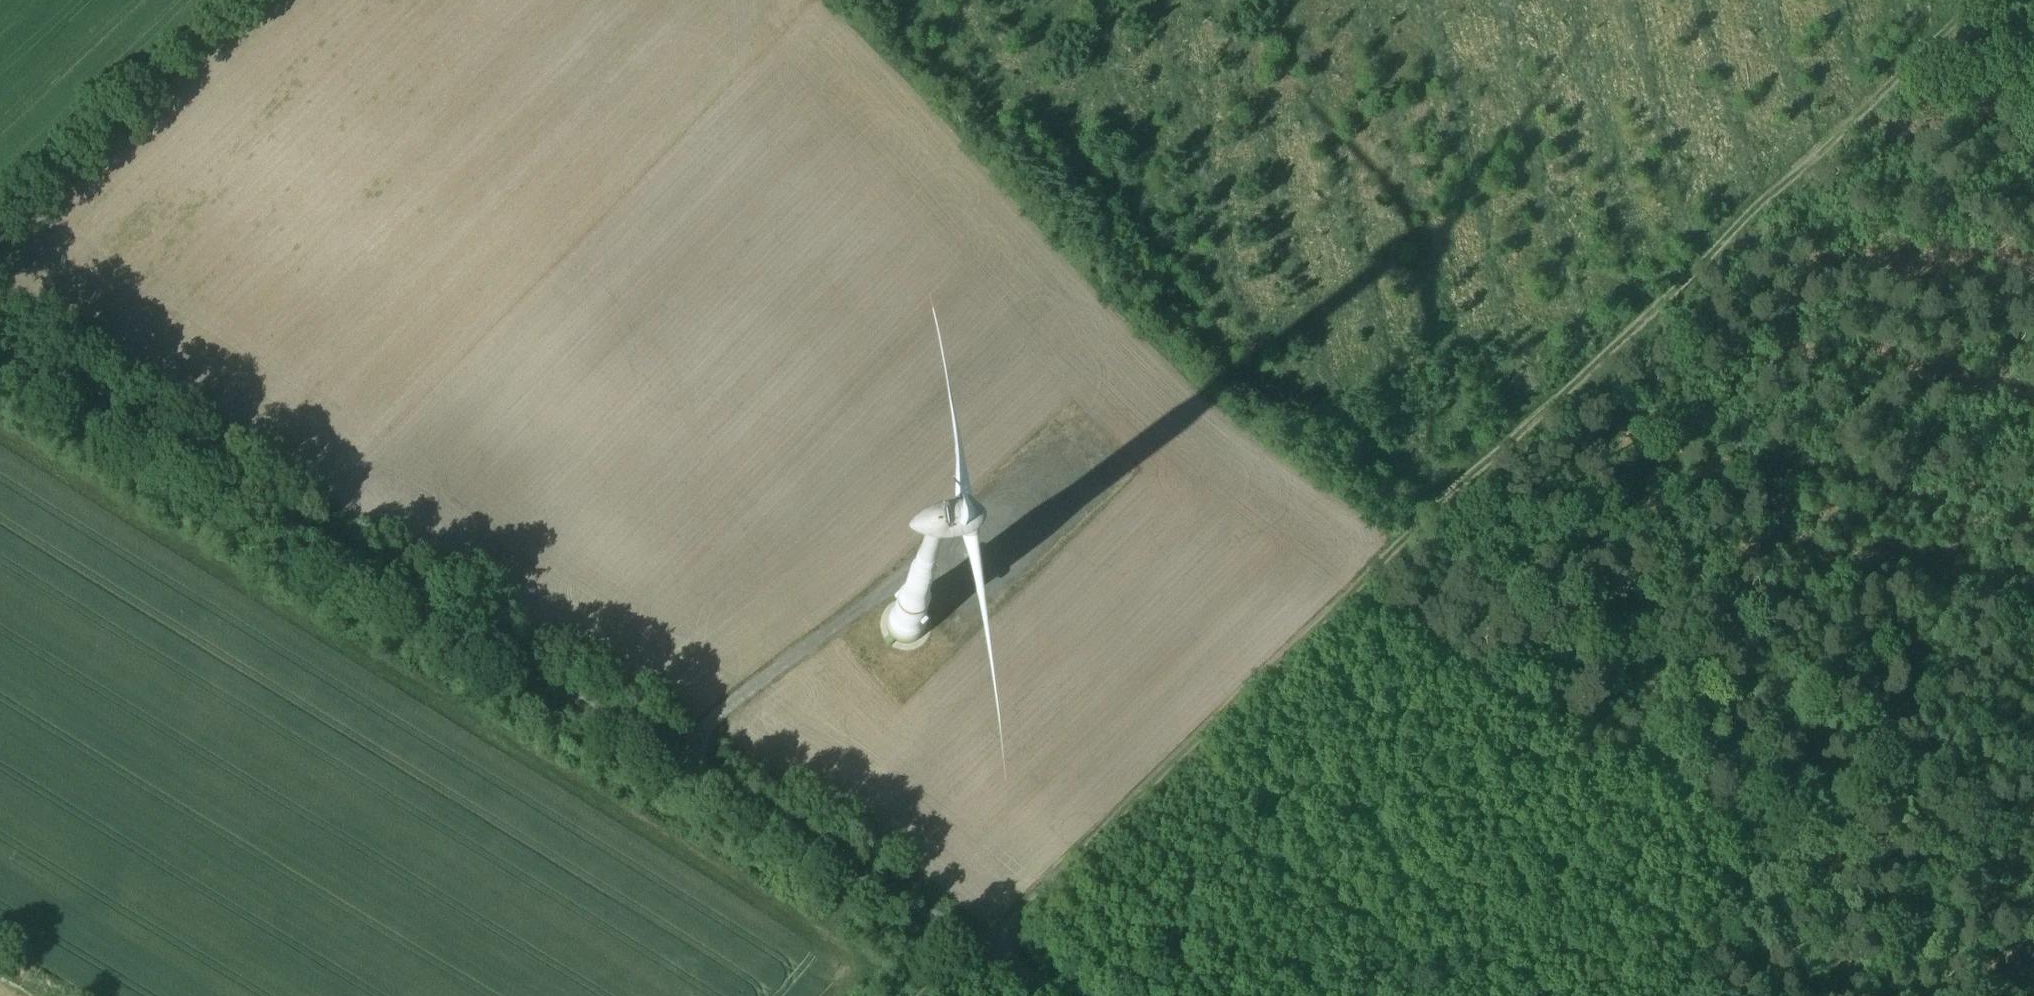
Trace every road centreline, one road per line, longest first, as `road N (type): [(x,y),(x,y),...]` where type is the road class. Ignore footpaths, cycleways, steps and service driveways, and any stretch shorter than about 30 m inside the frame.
road 1 (track): [(936,994),(1587,402),(1974,0)]
road 2 (track): [(0,397),(220,547),(939,995)]
road 3 (track): [(2033,533),(1574,414)]
road 4 (track): [(957,975),(938,929),(920,833),(835,786),(809,723),(905,624)]

